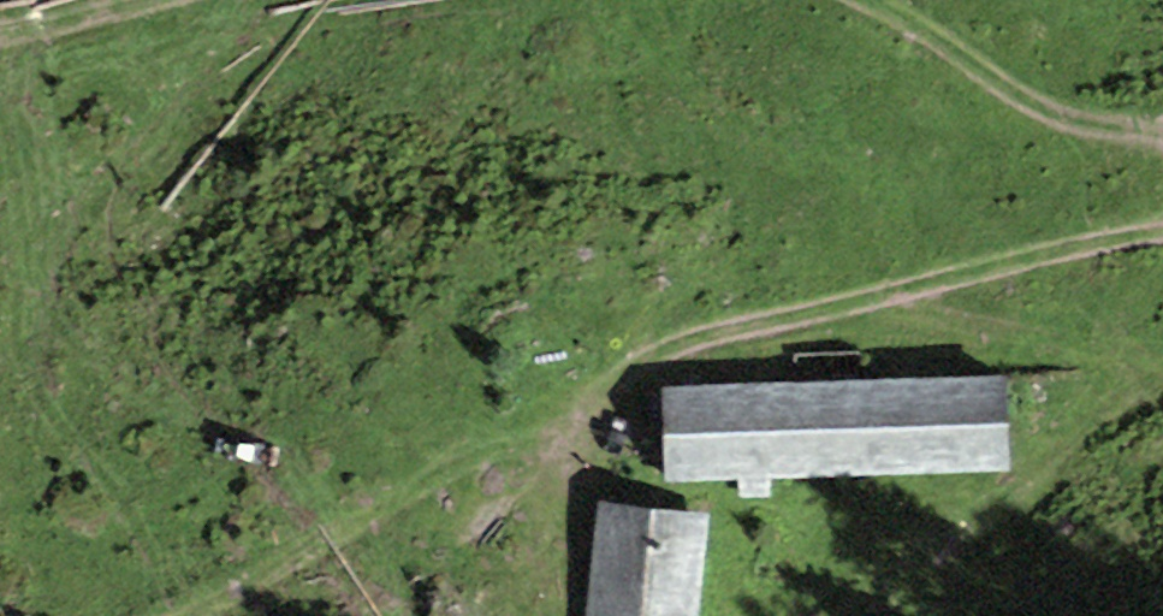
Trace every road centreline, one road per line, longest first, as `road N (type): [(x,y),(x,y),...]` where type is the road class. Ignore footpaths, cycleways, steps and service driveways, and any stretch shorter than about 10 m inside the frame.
road 1 (track): [(188,615),(270,579),(637,362),(800,311),(1162,222)]
road 2 (track): [(1162,129),(1055,108),(859,0)]
road 3 (track): [(135,0),(0,36)]

